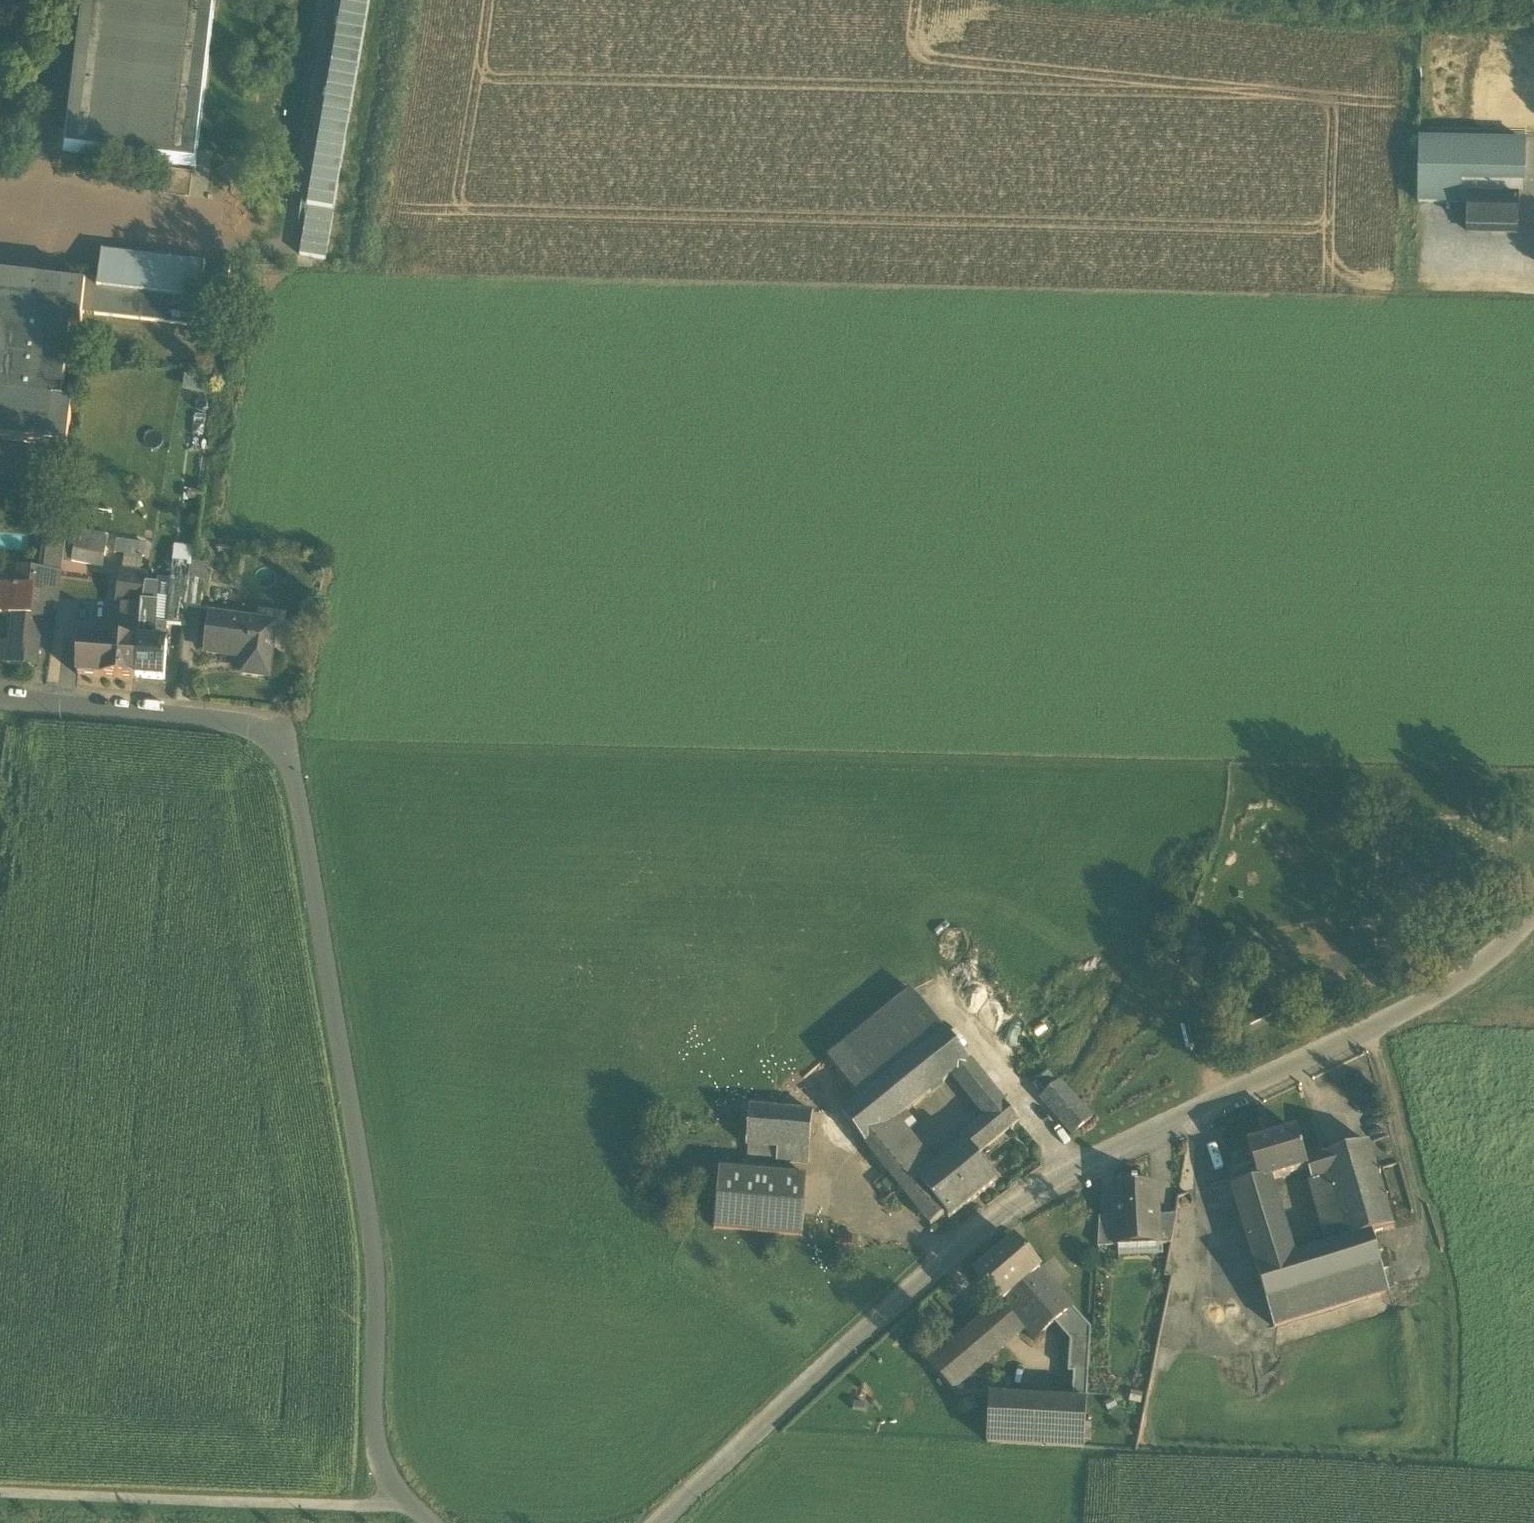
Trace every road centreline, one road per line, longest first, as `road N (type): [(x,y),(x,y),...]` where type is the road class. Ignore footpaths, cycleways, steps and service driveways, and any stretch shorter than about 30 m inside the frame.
road 1 (residential): [(0,698),(249,726),(274,734),(290,757),(375,1236),(379,1458),(430,1522)]
road 2 (residential): [(1533,909),(1443,992),(1362,1038),(1060,1176),(983,1228),(666,1522)]
road 3 (track): [(413,1508),(0,1491)]

